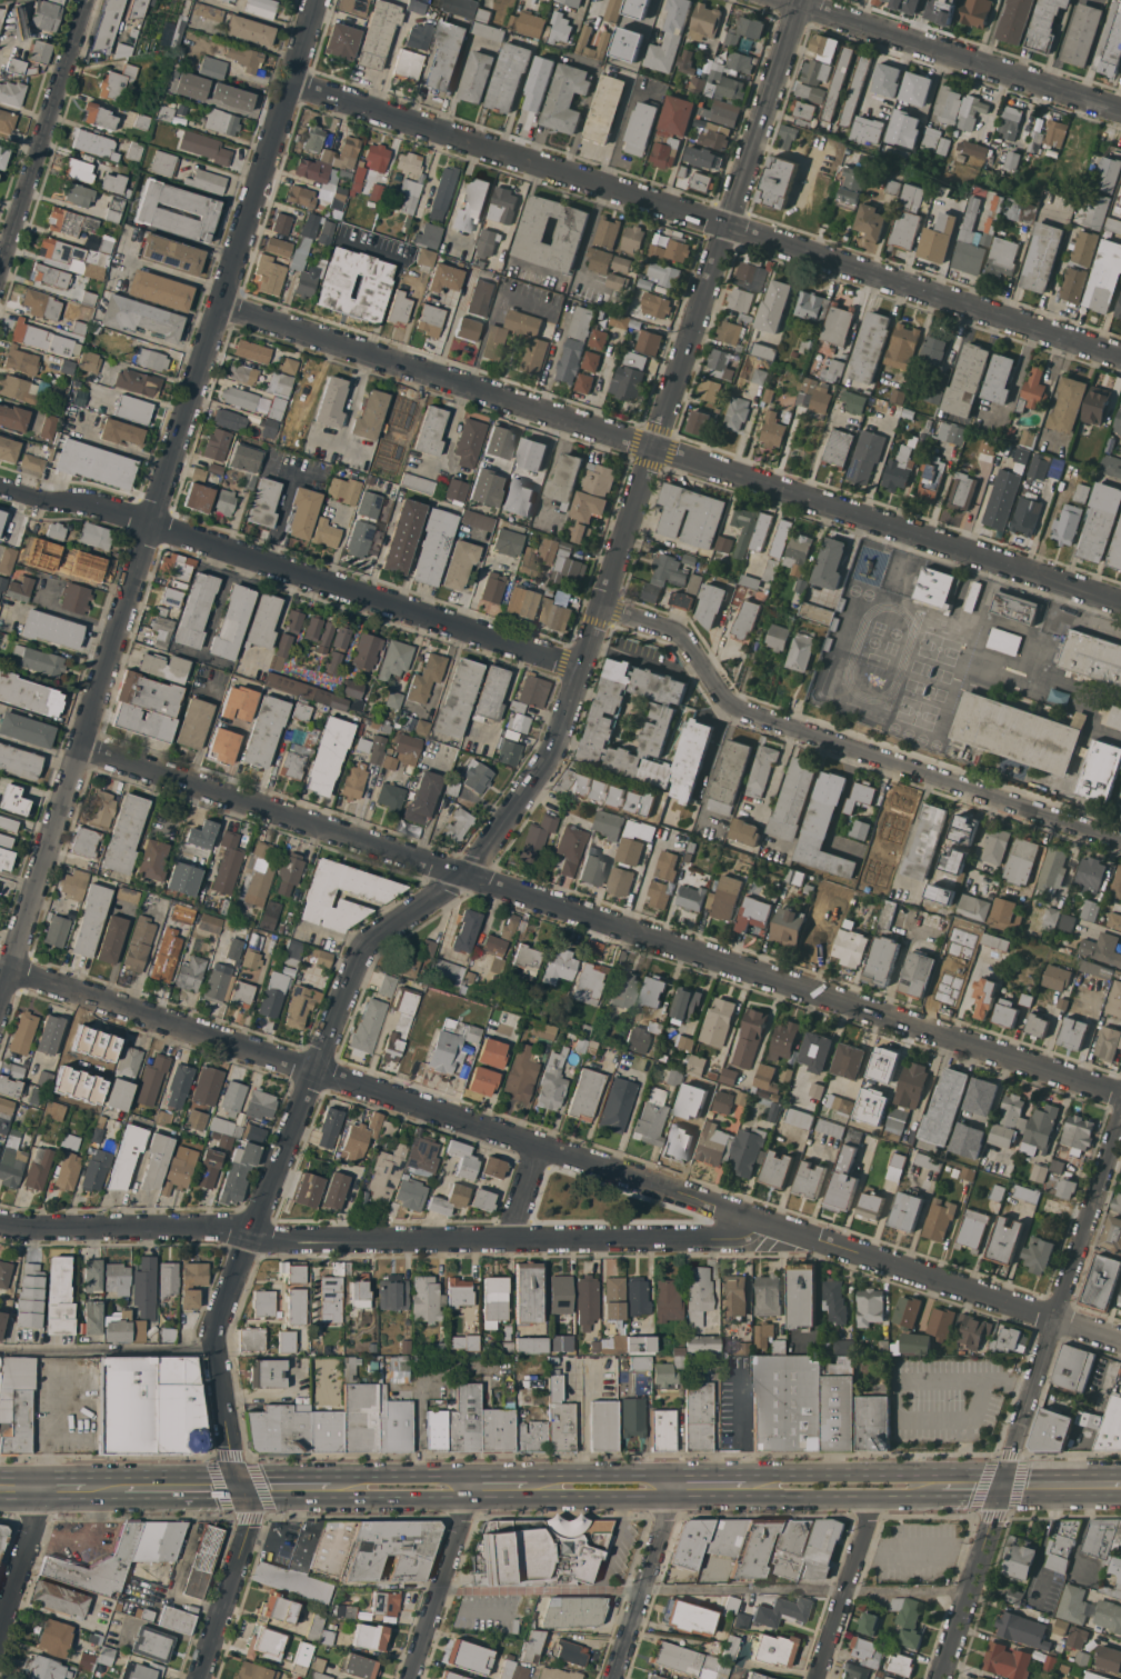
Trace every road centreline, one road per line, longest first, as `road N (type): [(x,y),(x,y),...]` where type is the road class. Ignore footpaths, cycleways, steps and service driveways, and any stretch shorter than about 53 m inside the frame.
road 1 (residential): [(805,0),(554,758),(467,877),(377,940),(356,965),(213,1330),(227,1445),(248,1528),(199,1678)]
road 2 (residential): [(1120,1339),(12,971)]
road 3 (residential): [(1120,1095),(82,749)]
road 4 (residential): [(319,0),(0,1009)]
road 5 (residential): [(1120,603),(222,307)]
road 6 (residential): [(1120,356),(292,83)]
road 7 (residential): [(771,1227),(717,1240),(512,1241),(252,1240),(231,1229),(0,1225)]
road 8 (secondary): [(238,1485),(276,1493),(471,1497),(939,1496)]
road 9 (residential): [(584,670),(152,523),(0,487)]
road 10 (residential): [(1120,1125),(938,1678)]
road 11 (residential): [(1120,841),(748,716),(681,636),(601,611)]
road 12 (residential): [(1120,109),(794,0)]
road 13 (residential): [(88,0),(0,276)]
road 14 (secondary): [(1001,1487),(974,1475),(744,1475)]
road 15 (tertiary): [(478,1475),(411,1678)]
road 16 (residential): [(682,1475),(616,1678)]
road 17 (residential): [(880,1495),(818,1678)]
road 18 (secondary): [(682,1475),(528,1475)]
road 19 (residential): [(38,1490),(33,1536),(0,1637)]
road 20 (secondary): [(478,1475),(331,1476)]

